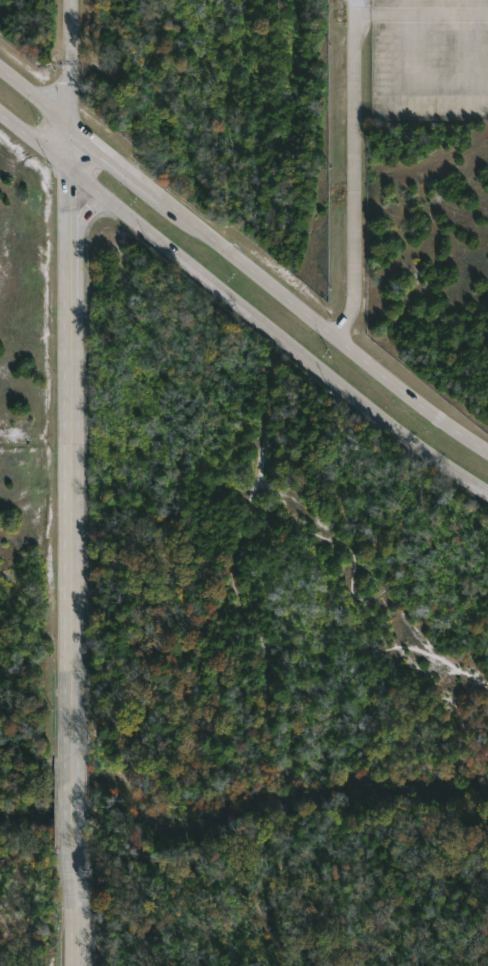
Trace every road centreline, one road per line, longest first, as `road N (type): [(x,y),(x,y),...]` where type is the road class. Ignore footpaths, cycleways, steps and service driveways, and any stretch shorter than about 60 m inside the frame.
road 1 (secondary): [(0,114),(389,427),(487,496)]
road 2 (tertiary): [(73,744),(74,173)]
road 3 (secondary): [(487,454),(160,201)]
road 4 (tertiary): [(78,965),(76,815)]

